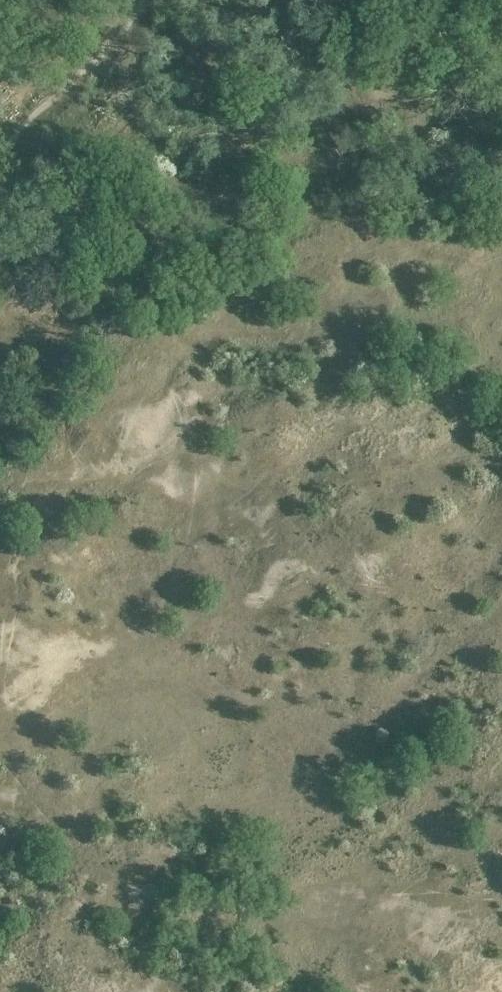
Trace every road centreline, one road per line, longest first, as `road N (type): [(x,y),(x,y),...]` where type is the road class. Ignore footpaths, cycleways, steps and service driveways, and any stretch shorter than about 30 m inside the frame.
road 1 (track): [(0,168),(20,130),(117,40),(141,0)]

